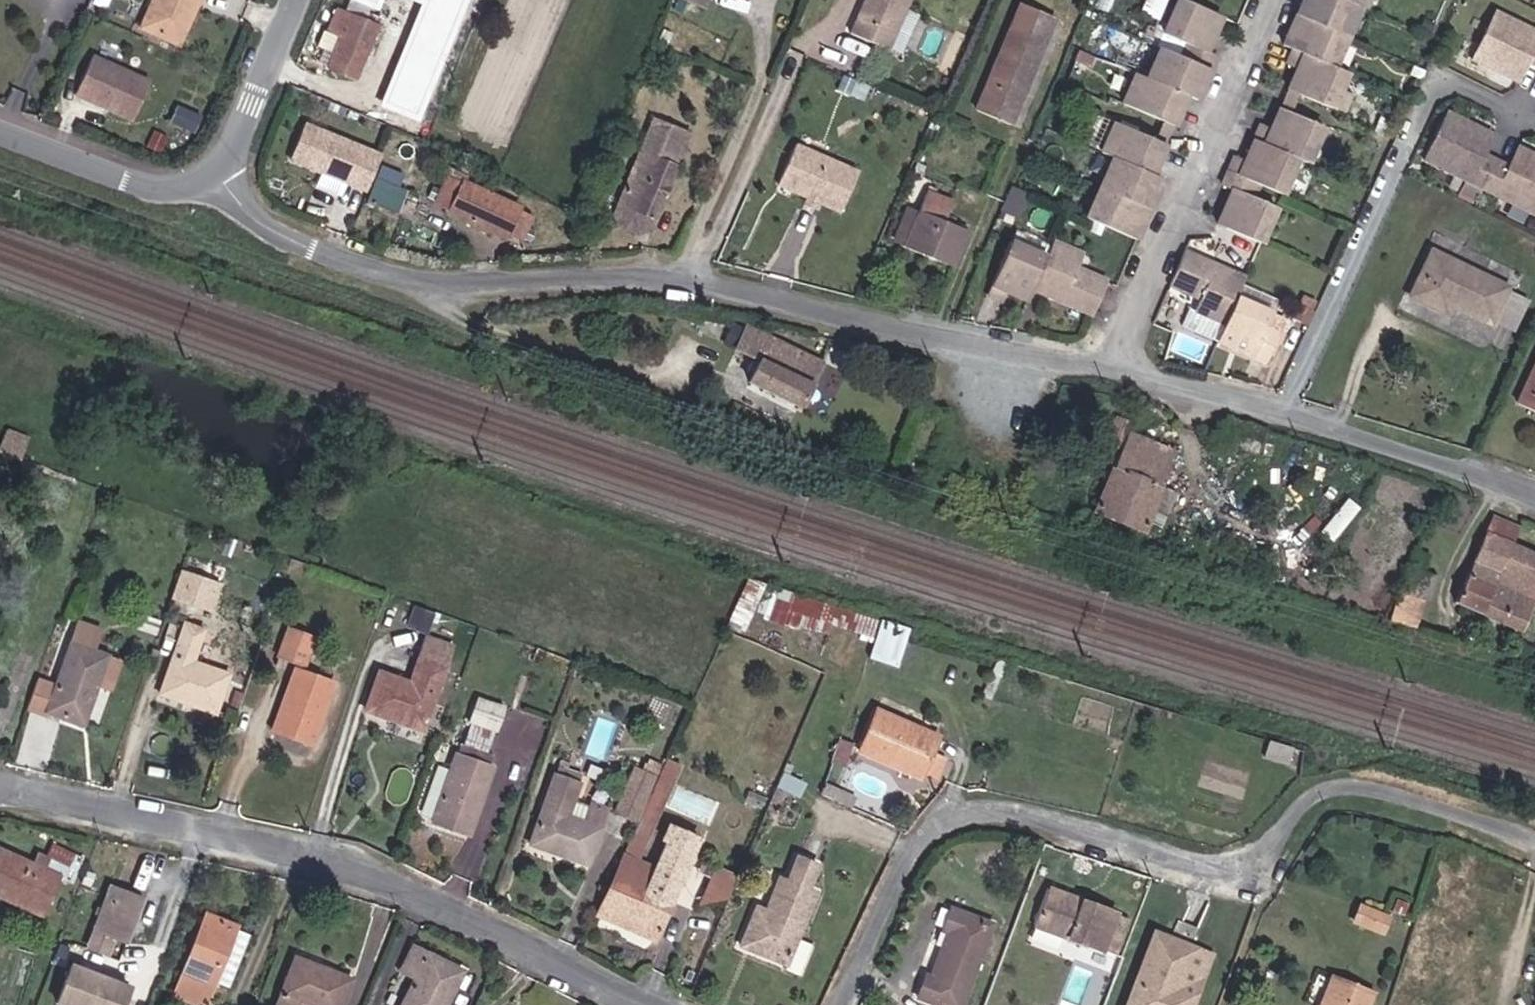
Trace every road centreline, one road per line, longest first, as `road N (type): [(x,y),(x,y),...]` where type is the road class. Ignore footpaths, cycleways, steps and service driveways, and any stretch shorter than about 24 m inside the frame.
road 1 (unclassified): [(1112,367),(689,285),(397,274),(270,230),(220,169)]
road 2 (residential): [(1534,845),(1381,789),(1316,797),(1242,871),(986,808),(904,862),(844,1004)]
road 3 (residential): [(649,1004),(393,882),(17,785),(0,788)]
road 4 (unclassified): [(1534,501),(1286,414),(1112,367)]
road 5 (residential): [(1112,367),(1272,0)]
road 6 (unclassified): [(220,169),(149,189),(0,132)]
road 7 (residential): [(301,0),(220,169)]

